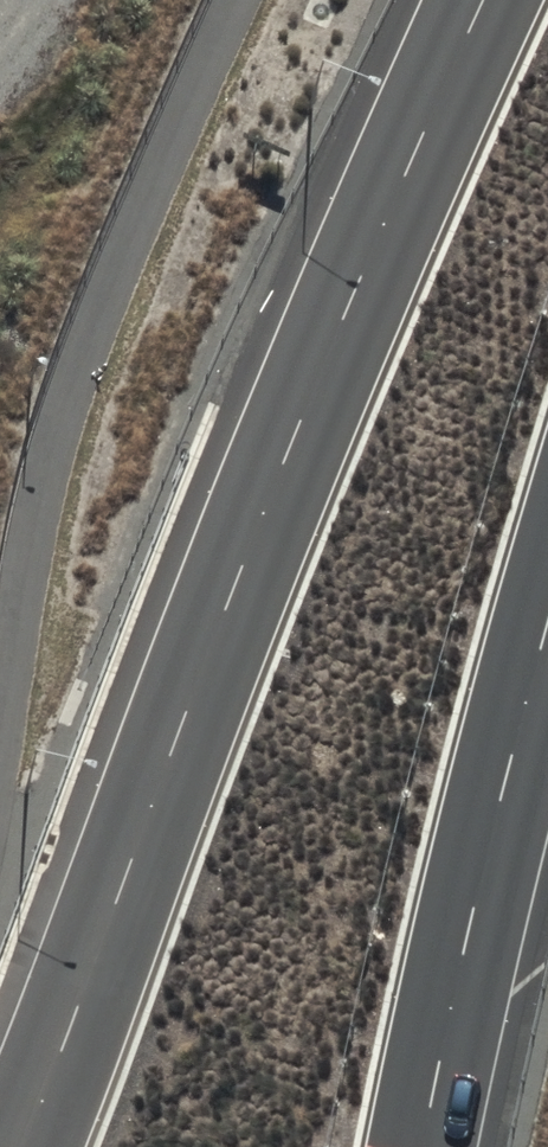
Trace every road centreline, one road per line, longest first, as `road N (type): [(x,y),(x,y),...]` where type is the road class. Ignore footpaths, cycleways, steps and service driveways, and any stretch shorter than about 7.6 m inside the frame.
road 1 (trunk): [(23,1146),(209,649),(483,0)]
road 2 (trunk): [(547,618),(419,1146)]

